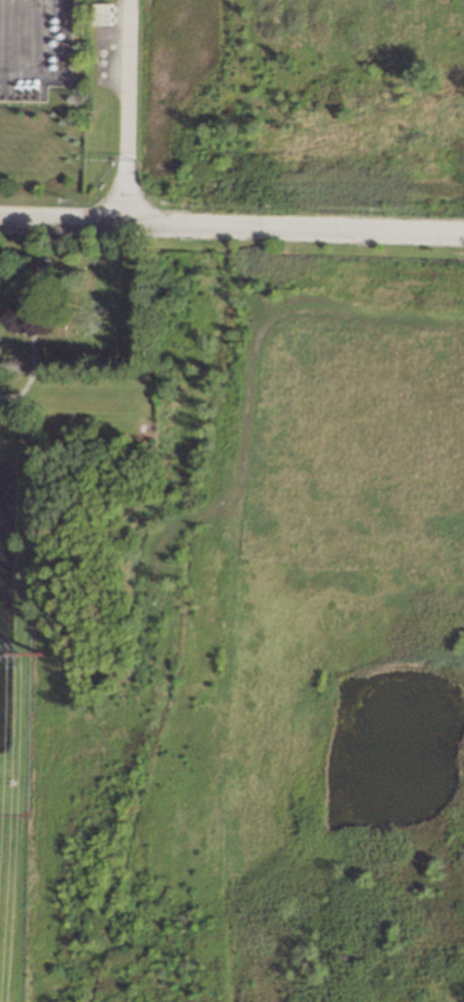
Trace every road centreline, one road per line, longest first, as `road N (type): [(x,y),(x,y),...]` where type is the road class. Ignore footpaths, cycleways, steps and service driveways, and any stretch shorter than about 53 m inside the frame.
road 1 (tertiary): [(0,220),(463,232)]

